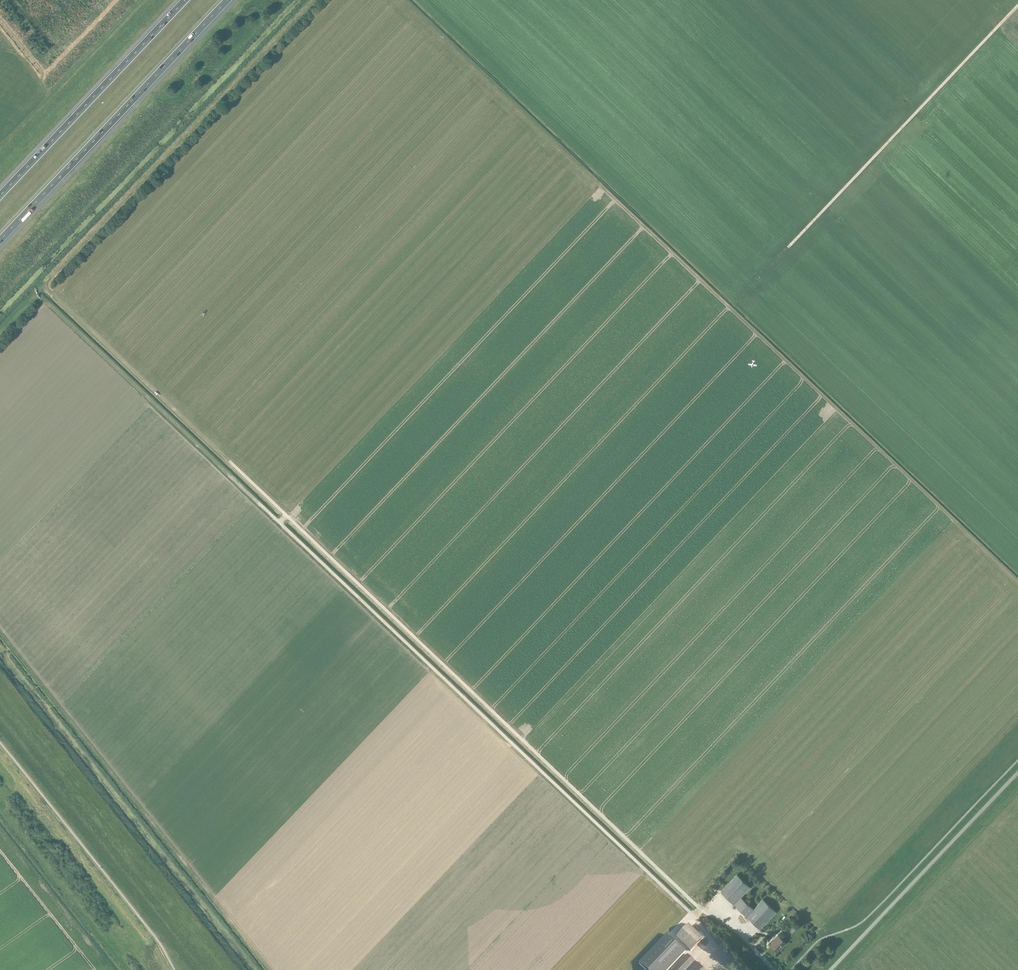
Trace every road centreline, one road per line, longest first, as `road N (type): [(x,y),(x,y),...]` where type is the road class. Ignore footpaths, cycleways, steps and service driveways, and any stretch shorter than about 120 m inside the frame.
road 1 (track): [(267,497),(700,908)]
road 2 (track): [(692,915),(261,504)]
road 3 (motorway): [(0,241),(228,0)]
road 4 (motorway): [(185,0),(0,195)]
road 5 (unclassified): [(834,969),(1017,776)]

